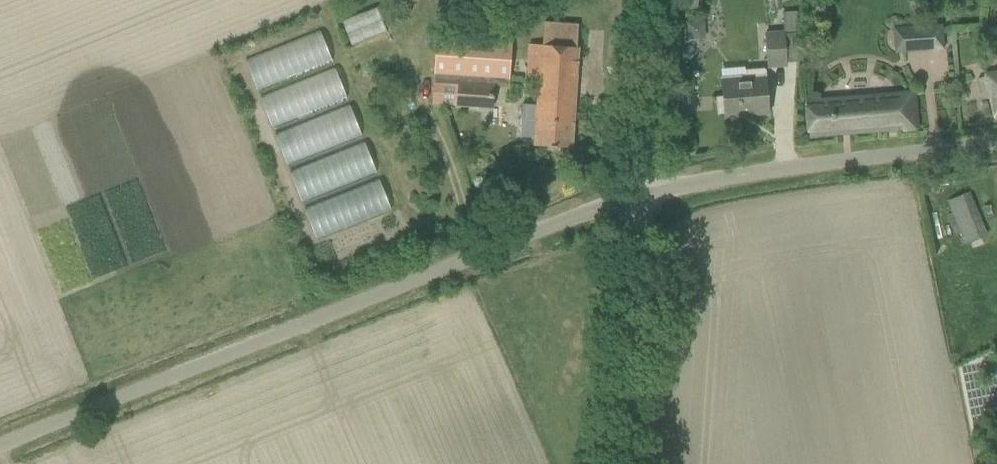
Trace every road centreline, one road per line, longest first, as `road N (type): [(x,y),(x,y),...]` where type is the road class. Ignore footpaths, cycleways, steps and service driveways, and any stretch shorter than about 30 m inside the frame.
road 1 (unclassified): [(0,432),(547,214),(630,192)]
road 2 (unclassified): [(630,192),(688,174),(996,133)]
road 3 (track): [(630,192),(615,463)]
road 4 (unclassified): [(630,192),(638,0)]

